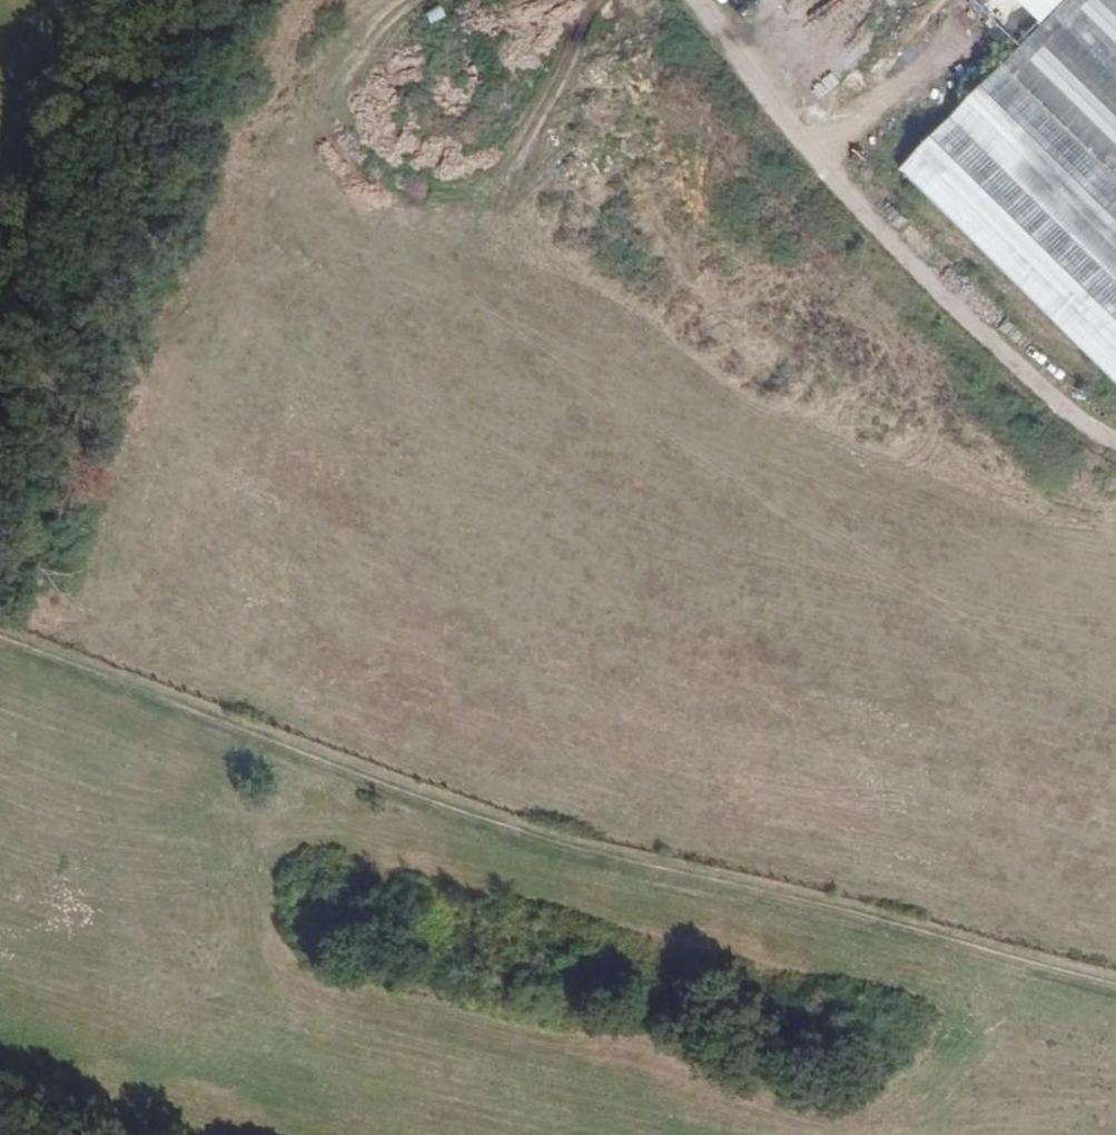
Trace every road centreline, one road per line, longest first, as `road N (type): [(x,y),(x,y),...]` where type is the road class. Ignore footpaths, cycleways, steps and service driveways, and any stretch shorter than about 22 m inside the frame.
road 1 (track): [(0,641),(82,681),(650,887),(1007,991),(1115,1006)]
road 2 (unclassified): [(689,0),(820,161),(1043,396),(1115,436)]

